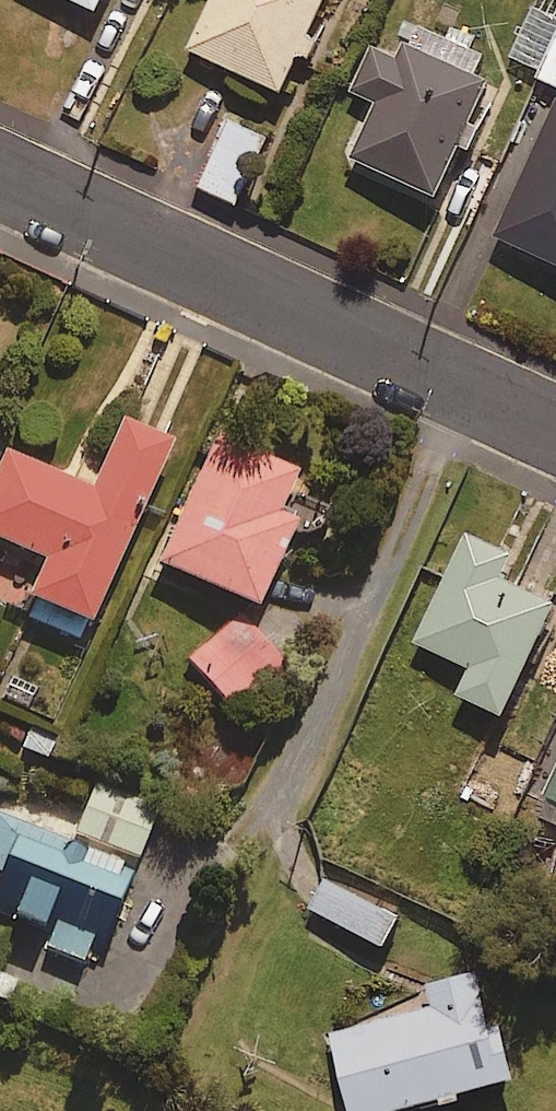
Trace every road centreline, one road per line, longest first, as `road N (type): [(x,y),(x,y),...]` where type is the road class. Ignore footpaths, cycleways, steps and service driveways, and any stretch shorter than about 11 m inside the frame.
road 1 (residential): [(555,426),(0,174)]

